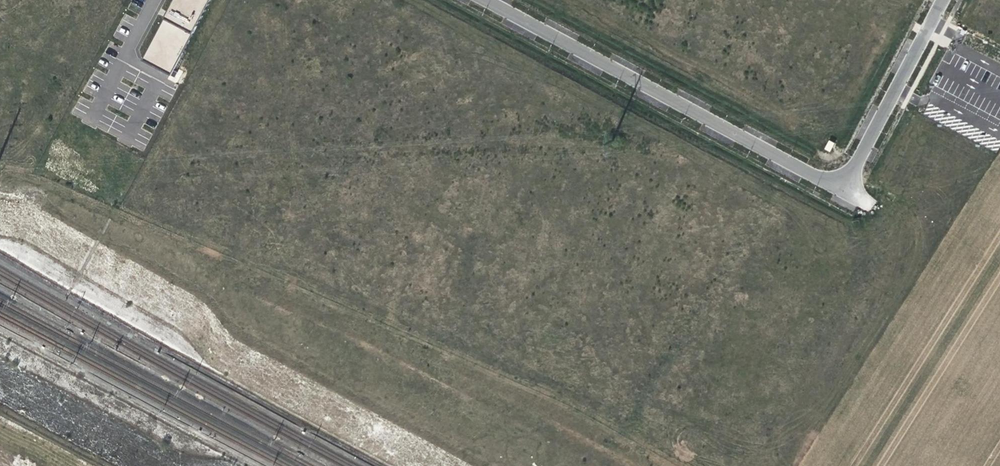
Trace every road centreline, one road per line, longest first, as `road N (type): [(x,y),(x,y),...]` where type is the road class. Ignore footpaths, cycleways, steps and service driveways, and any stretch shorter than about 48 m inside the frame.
road 1 (residential): [(842,188),(480,0)]
road 2 (residential): [(943,0),(842,188)]
road 3 (unclassified): [(999,274),(933,229),(863,201)]

